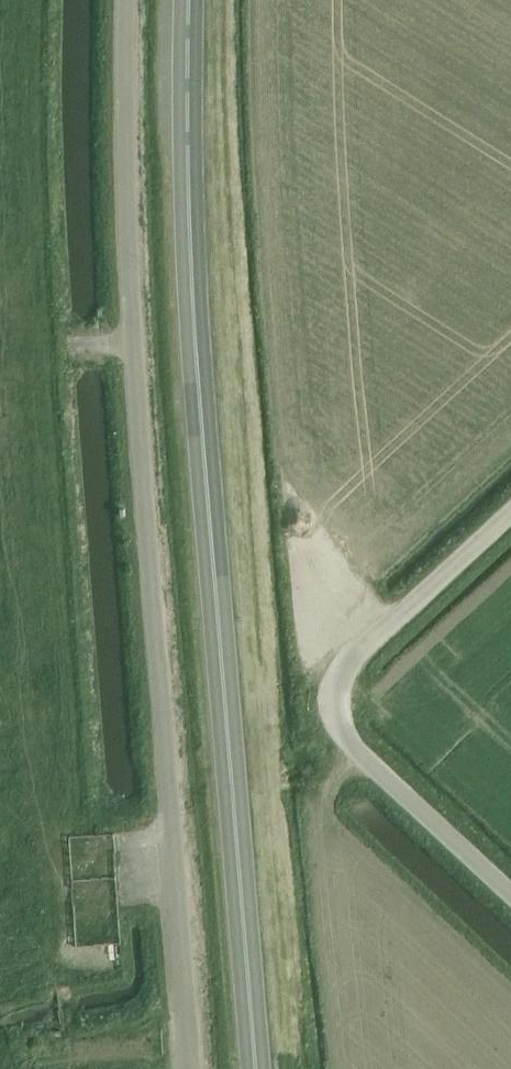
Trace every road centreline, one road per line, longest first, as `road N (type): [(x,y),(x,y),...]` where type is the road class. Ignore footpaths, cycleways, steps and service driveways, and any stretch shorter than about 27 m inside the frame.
road 1 (trunk): [(255,1068),(190,244),(189,0)]
road 2 (unclassified): [(186,1068),(125,266),(122,0)]
road 3 (unclassified): [(510,898),(379,775),(340,725),(350,676),(510,527)]

